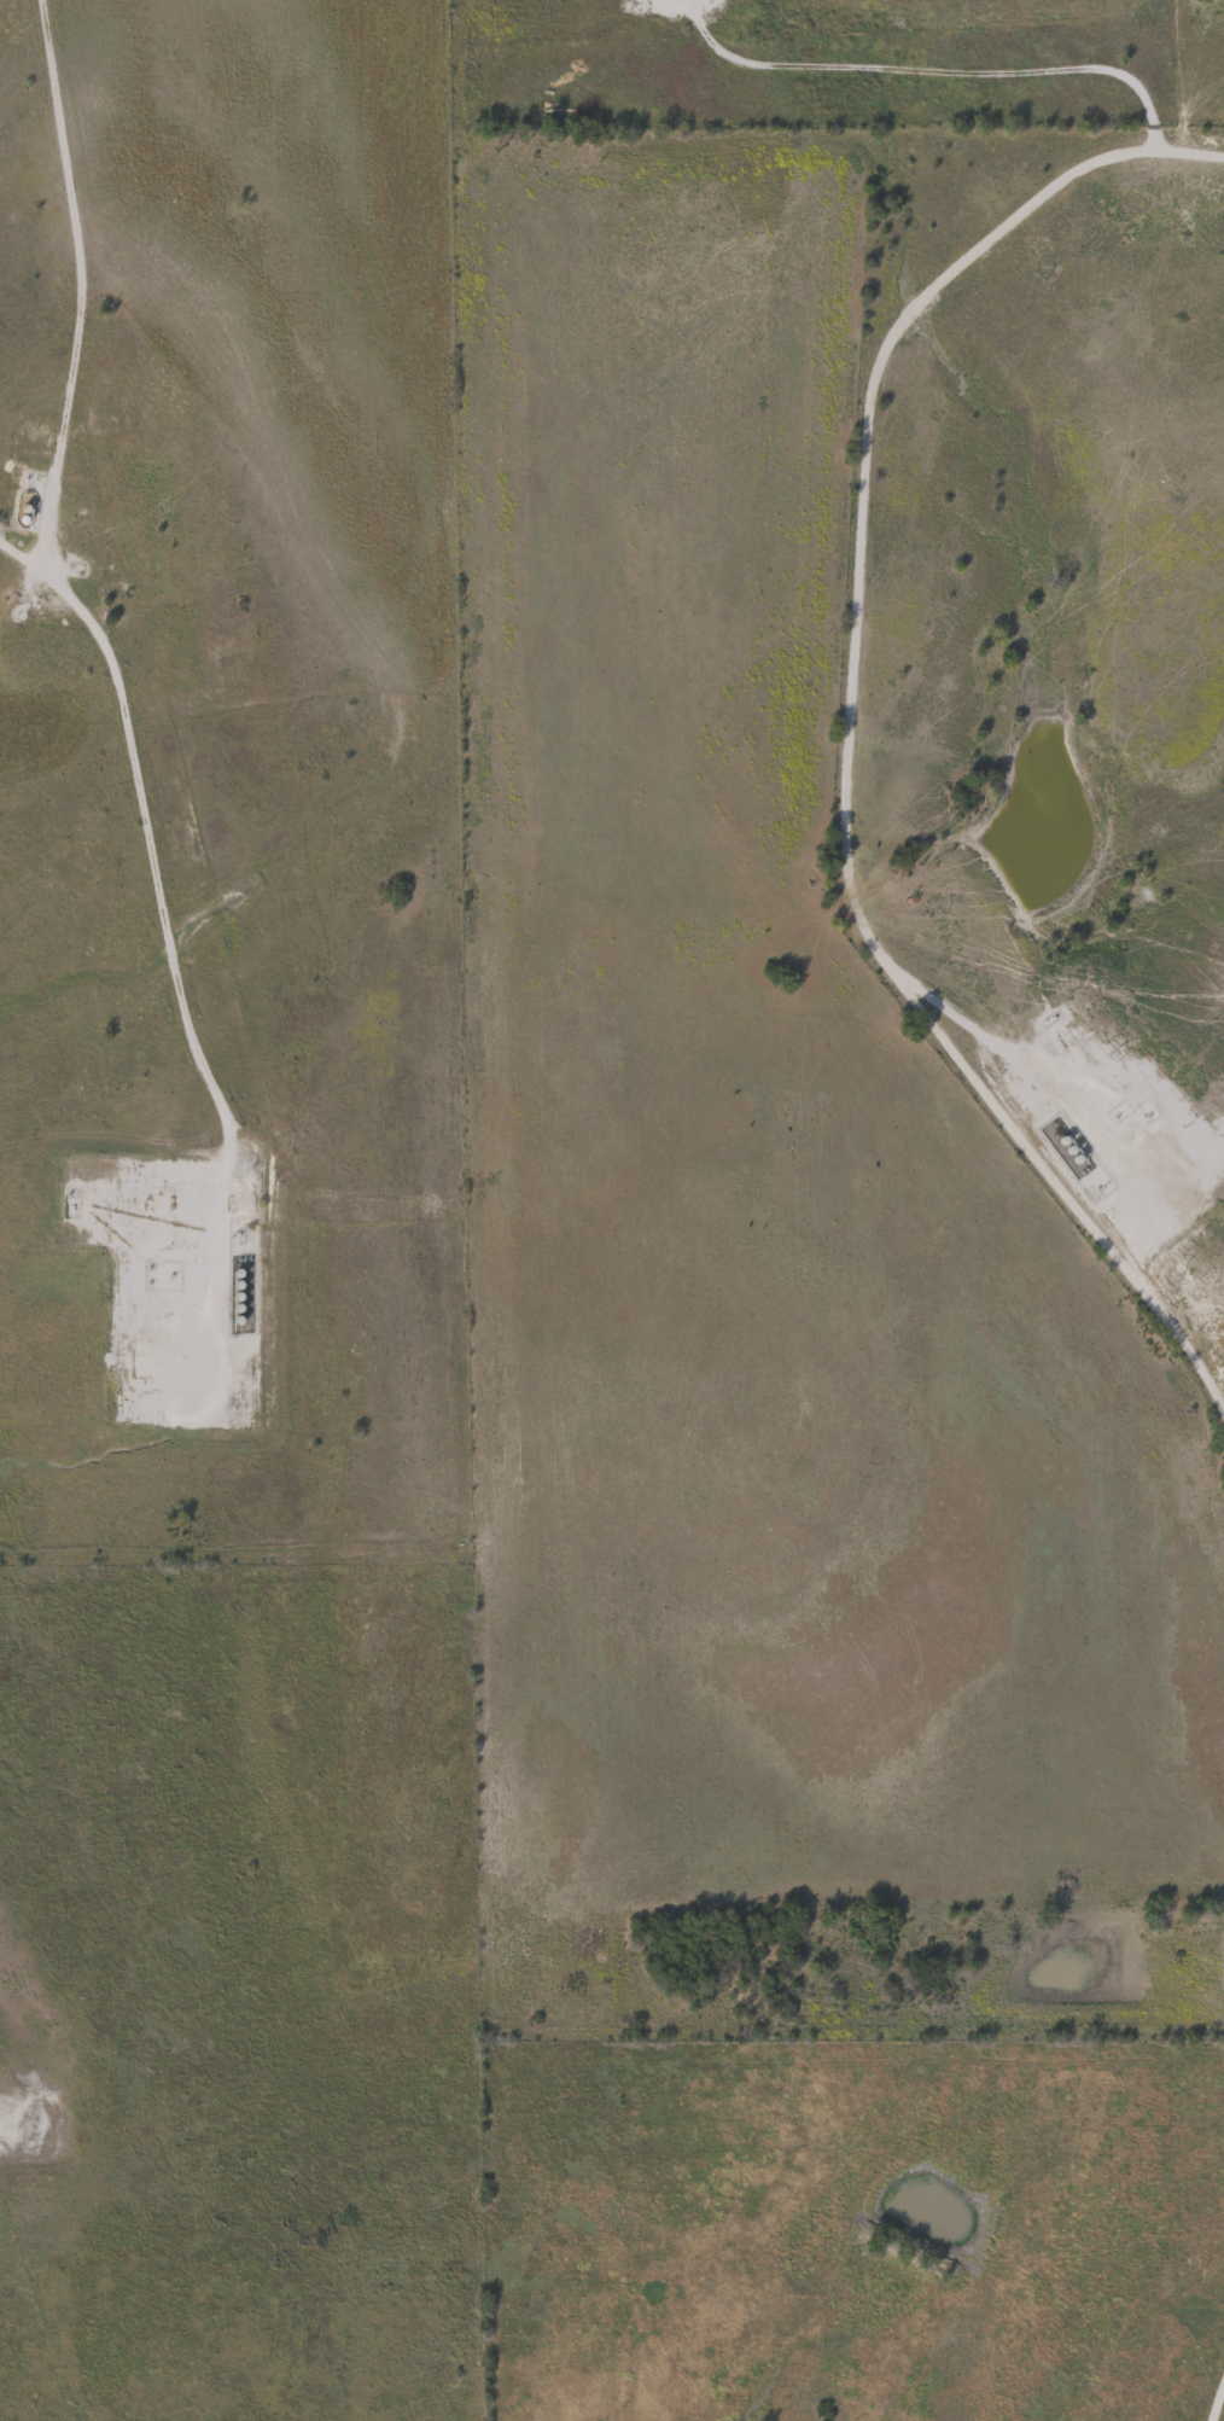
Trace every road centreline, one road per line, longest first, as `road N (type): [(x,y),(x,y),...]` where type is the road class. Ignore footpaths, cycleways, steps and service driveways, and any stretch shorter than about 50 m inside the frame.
road 1 (residential): [(1223,1417),(1197,1366),(888,976),(864,937),(843,863),(864,402),(888,337),(922,298),(1080,168),(1117,153),(1154,151),(1223,160)]
road 2 (track): [(31,560),(83,616),(115,673),(183,1026),(231,1136),(220,1209)]
road 3 (track): [(0,549),(23,565),(43,526),(77,286),(34,0)]

